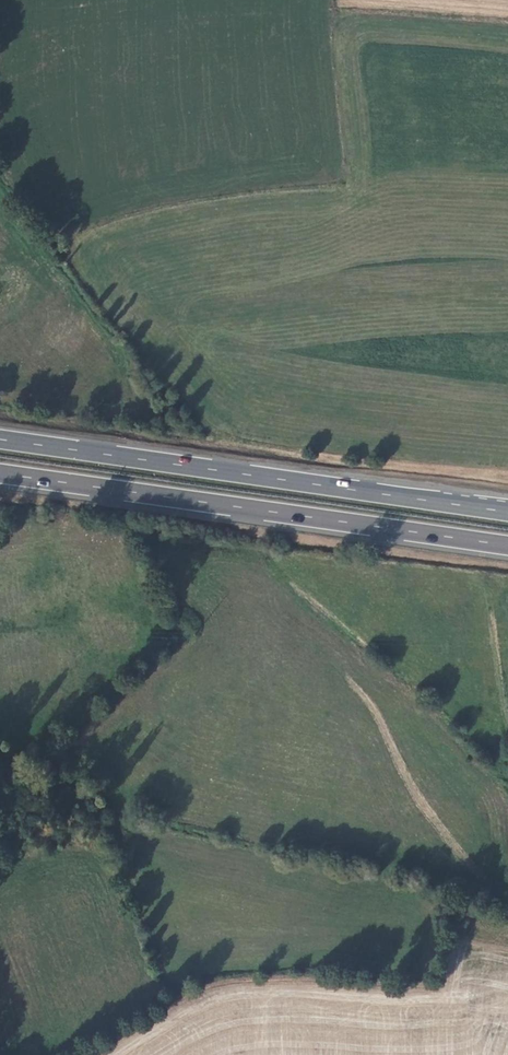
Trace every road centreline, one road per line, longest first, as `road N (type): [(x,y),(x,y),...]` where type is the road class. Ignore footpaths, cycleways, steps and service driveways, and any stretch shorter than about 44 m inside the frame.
road 1 (trunk): [(507,513),(0,440)]
road 2 (trunk): [(0,475),(507,547)]

